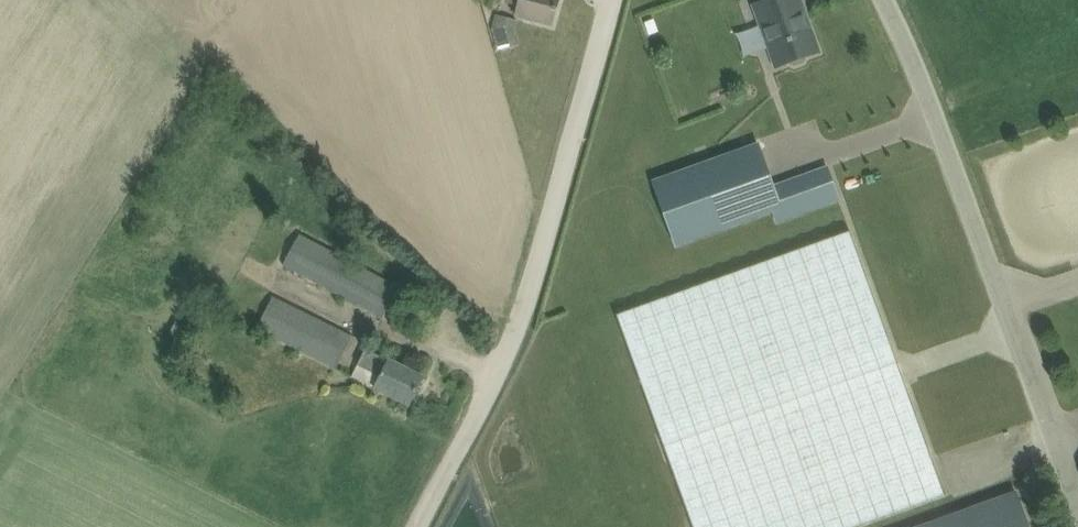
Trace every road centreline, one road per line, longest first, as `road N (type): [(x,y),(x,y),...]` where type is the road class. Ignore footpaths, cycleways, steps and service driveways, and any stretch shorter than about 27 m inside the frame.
road 1 (track): [(418,526),(528,297),(612,0)]
road 2 (unclassified): [(1077,506),(883,0)]

